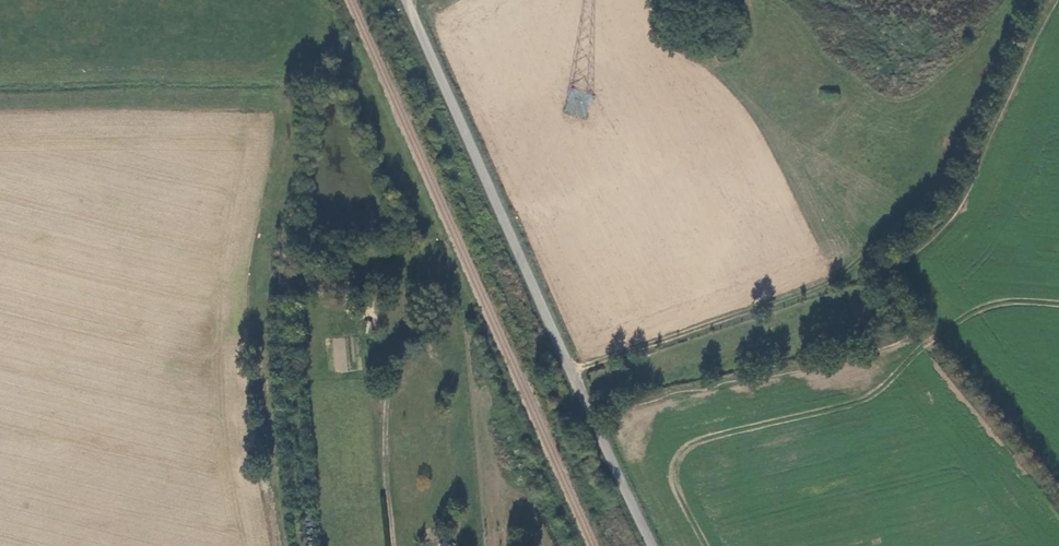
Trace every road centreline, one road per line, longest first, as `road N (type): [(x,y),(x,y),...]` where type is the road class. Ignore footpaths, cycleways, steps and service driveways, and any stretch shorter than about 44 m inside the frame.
road 1 (unclassified): [(403,0),(652,545)]

